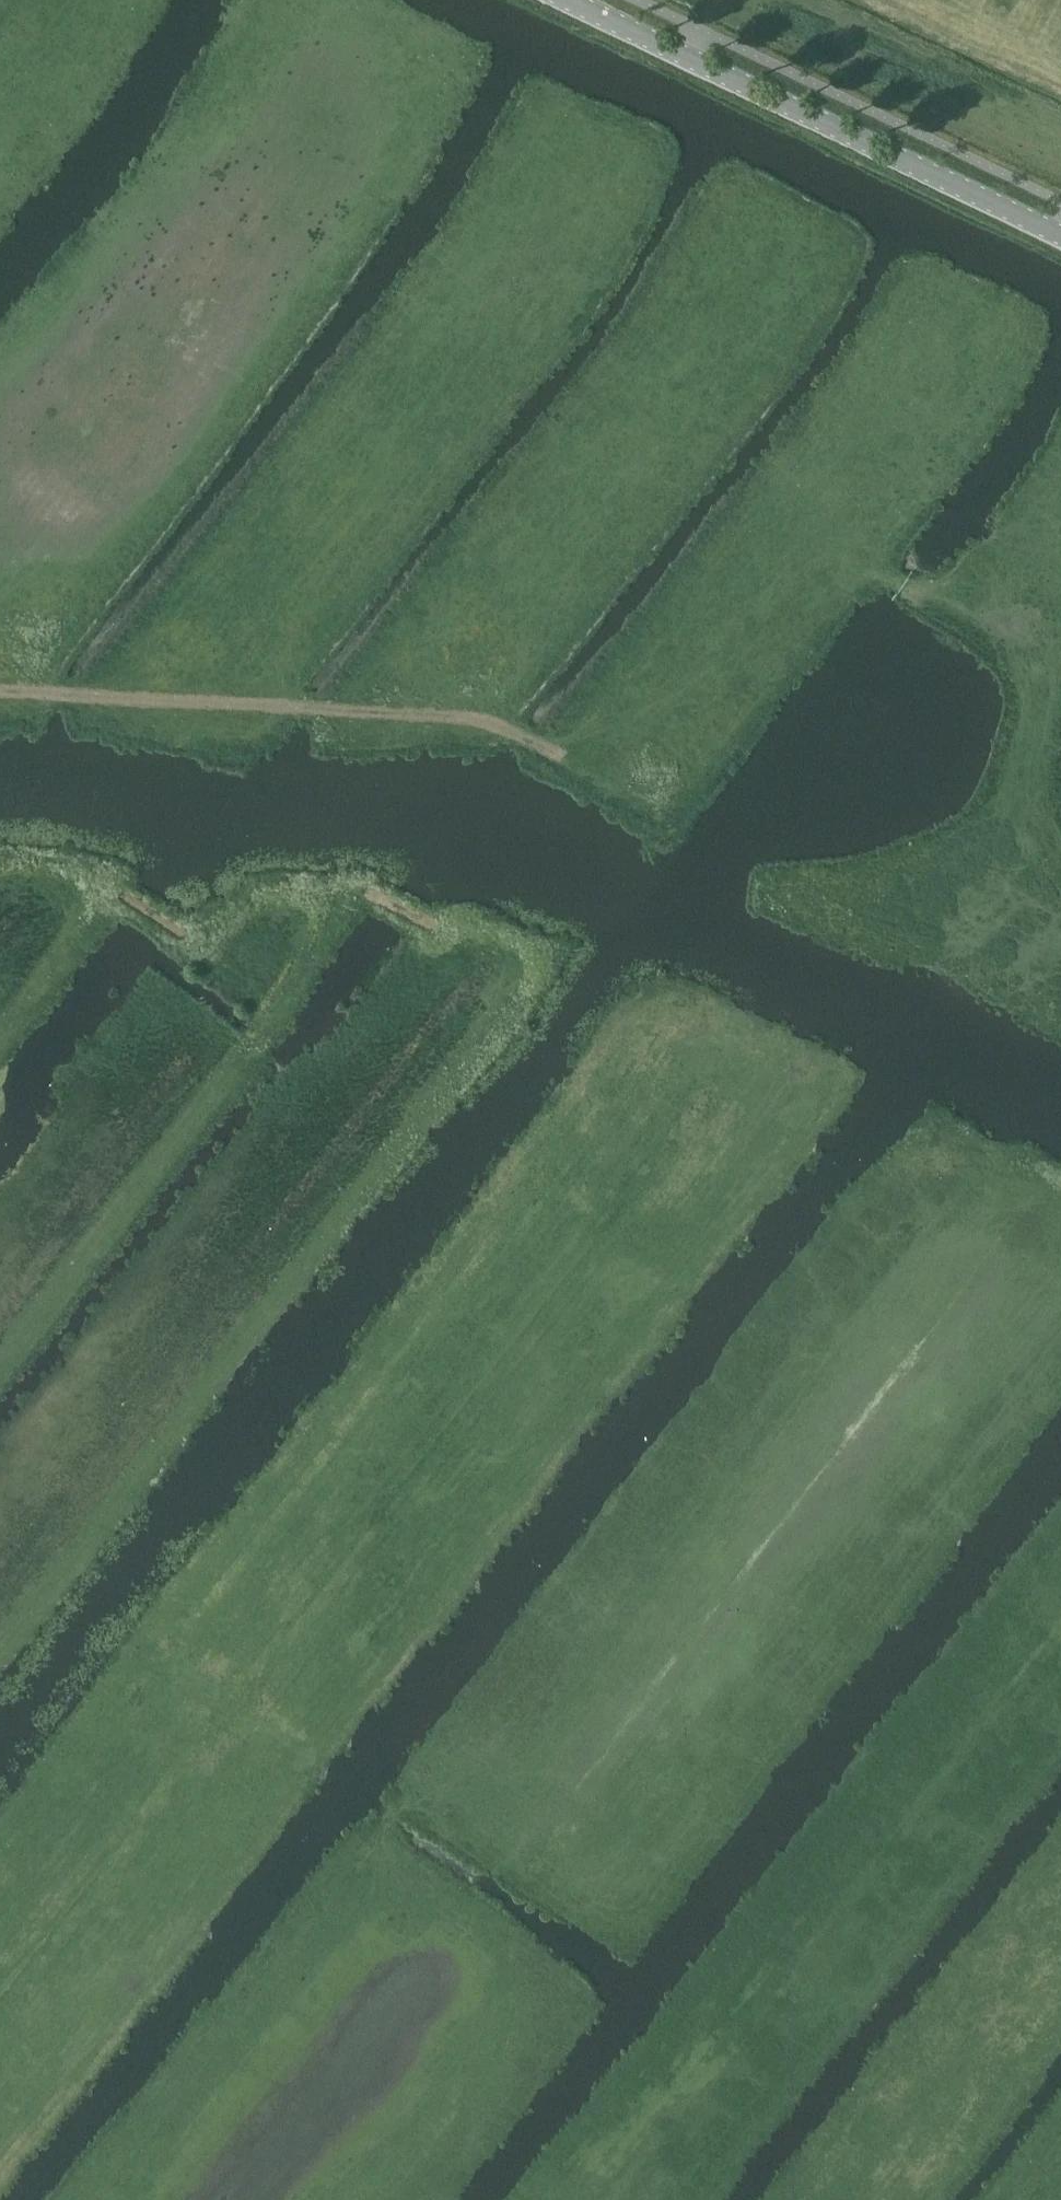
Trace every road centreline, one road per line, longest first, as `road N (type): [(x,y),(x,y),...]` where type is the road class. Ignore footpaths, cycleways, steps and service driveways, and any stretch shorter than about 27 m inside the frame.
road 1 (track): [(566,755),(486,716),(0,688)]
road 2 (unclassified): [(1060,238),(597,0)]

